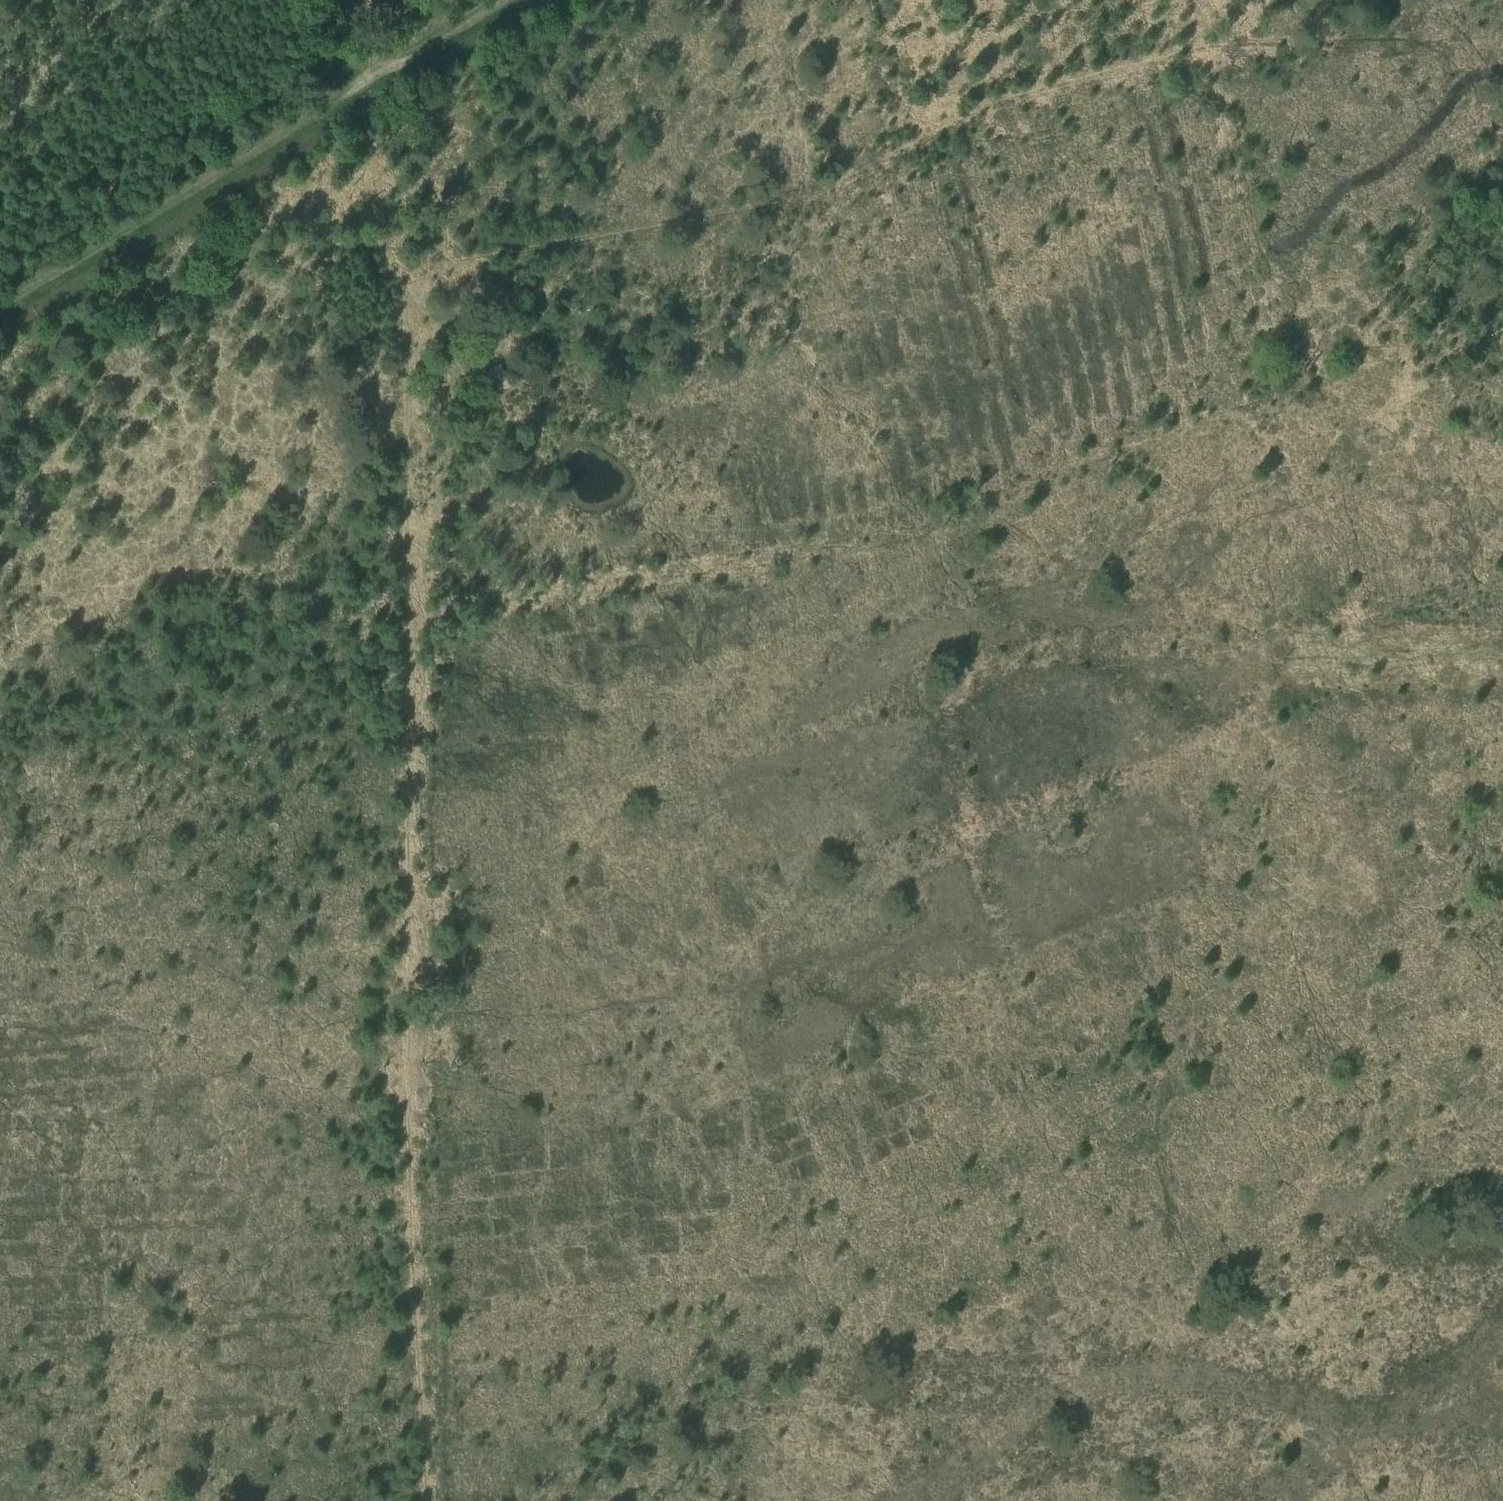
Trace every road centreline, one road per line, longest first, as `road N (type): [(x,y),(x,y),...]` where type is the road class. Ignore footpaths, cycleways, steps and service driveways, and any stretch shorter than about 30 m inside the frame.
road 1 (track): [(332,0),(367,87),(0,316)]
road 2 (track): [(367,87),(511,0)]

